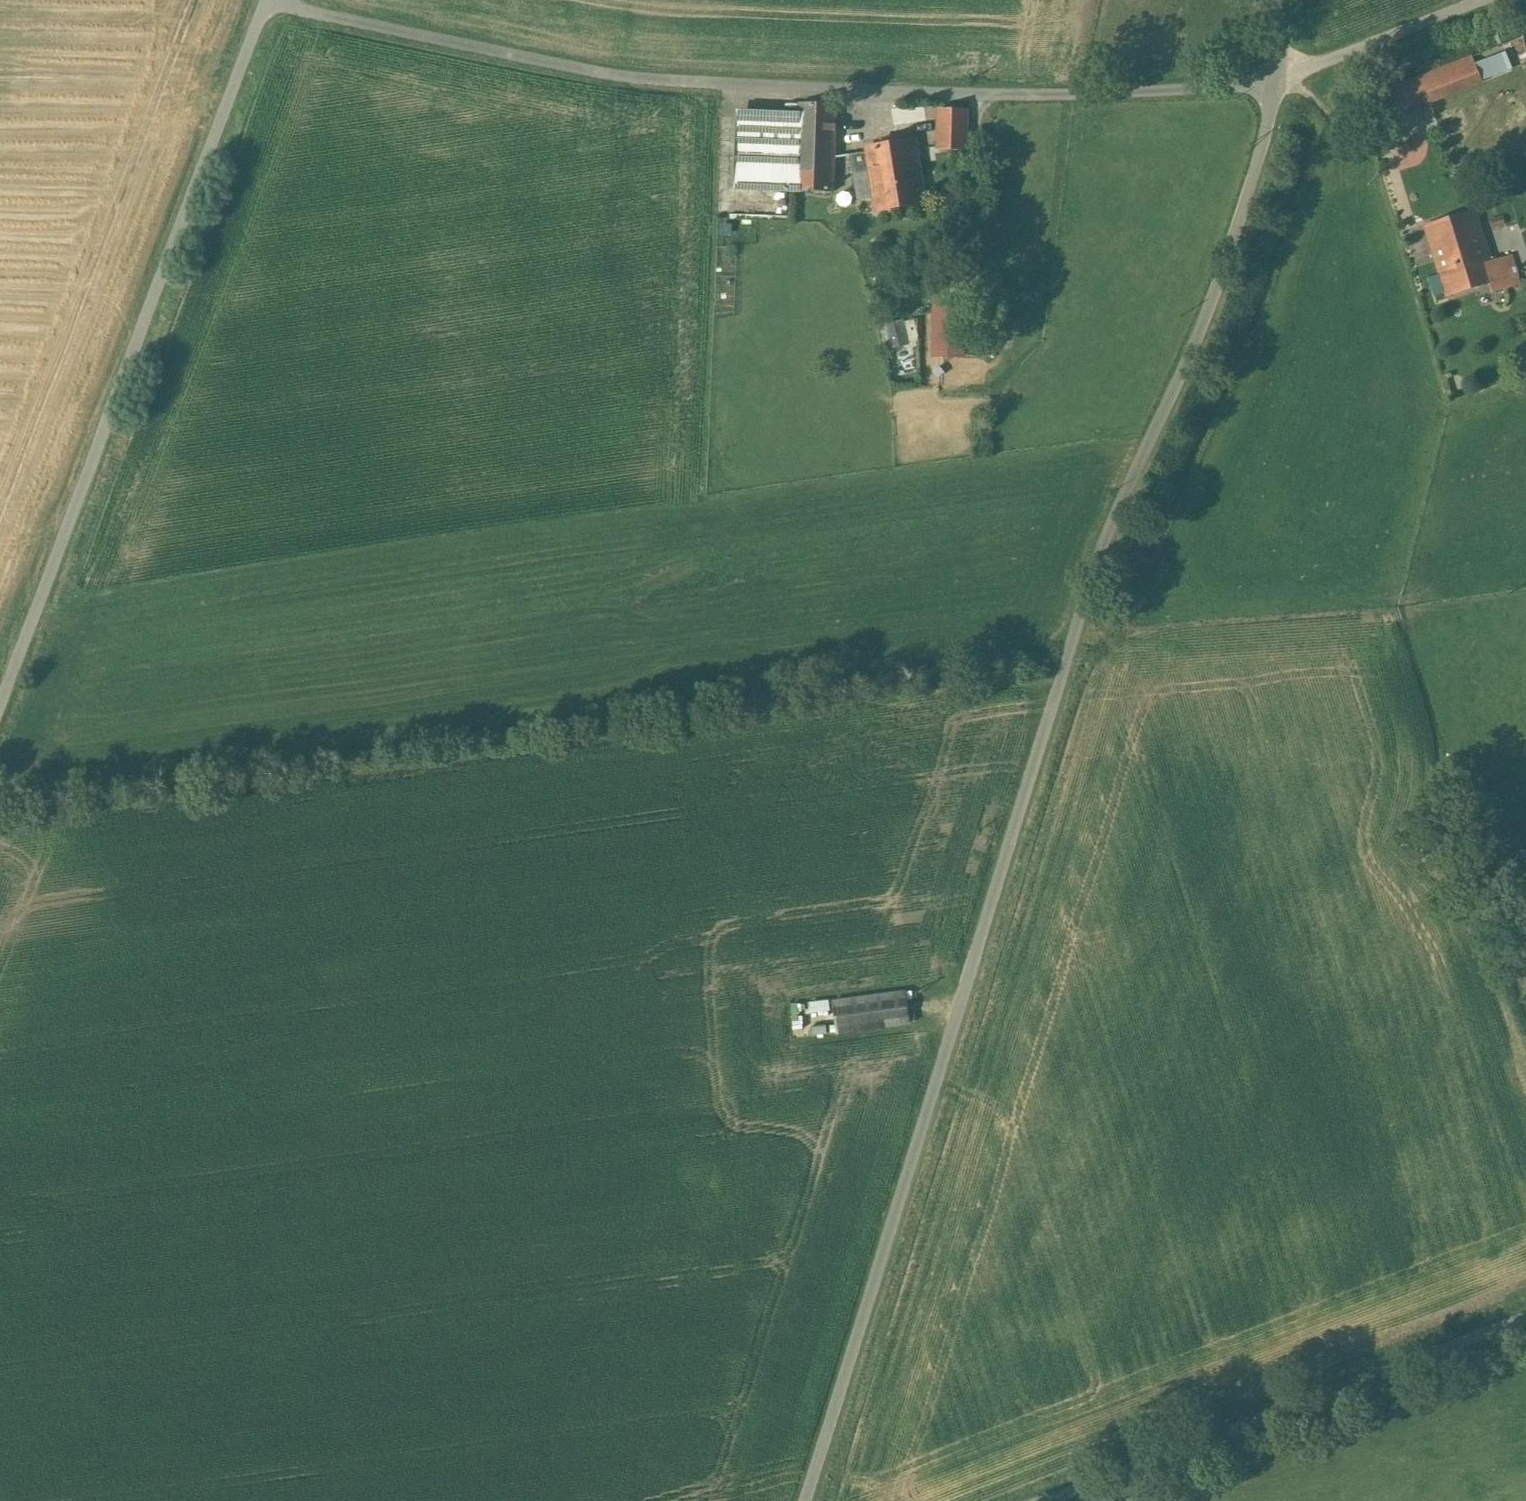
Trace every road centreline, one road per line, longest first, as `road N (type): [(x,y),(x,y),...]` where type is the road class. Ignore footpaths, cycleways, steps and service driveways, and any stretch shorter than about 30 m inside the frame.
road 1 (unclassified): [(1276,78),(1255,166),(1058,684),(804,1500)]
road 2 (unclassified): [(278,0),(540,63),(694,83),(991,96),(1136,94),(1276,78)]
road 3 (unclassified): [(268,0),(0,706)]
road 4 (unclassified): [(1027,1500),(1525,1308)]
road 5 (unclassified): [(1276,78),(1486,0)]

